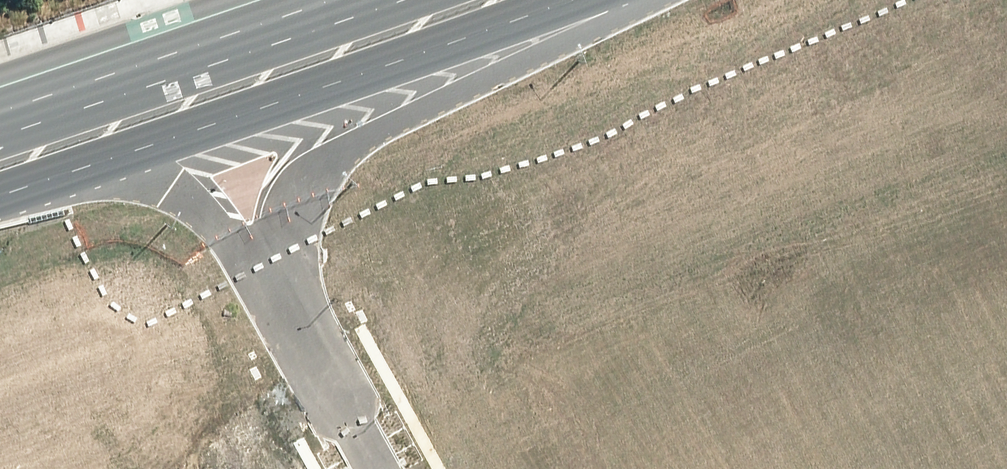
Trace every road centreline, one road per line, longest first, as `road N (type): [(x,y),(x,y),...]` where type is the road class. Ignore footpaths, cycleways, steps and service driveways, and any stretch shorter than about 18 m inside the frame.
road 1 (trunk): [(563,0),(97,160)]
road 2 (unclassified): [(606,0),(534,52),(334,145),(303,173),(287,207),(281,288)]
road 3 (trunk): [(0,108),(336,0)]
road 4 (unclassified): [(281,288),(220,215),(175,189),(97,160)]
road 5 (unclassified): [(376,468),(281,288)]

